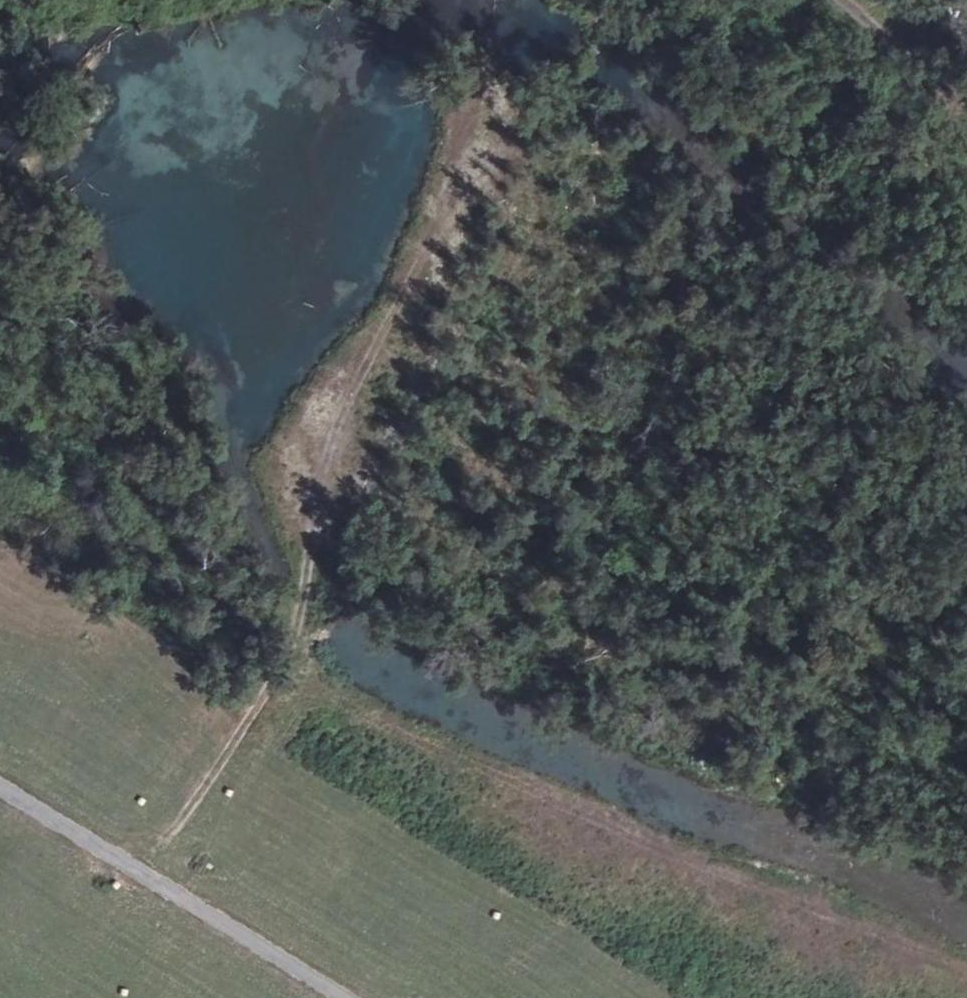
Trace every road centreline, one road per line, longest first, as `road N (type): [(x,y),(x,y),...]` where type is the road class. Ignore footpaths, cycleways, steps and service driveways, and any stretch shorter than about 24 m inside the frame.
road 1 (track): [(846,0),(966,107)]

